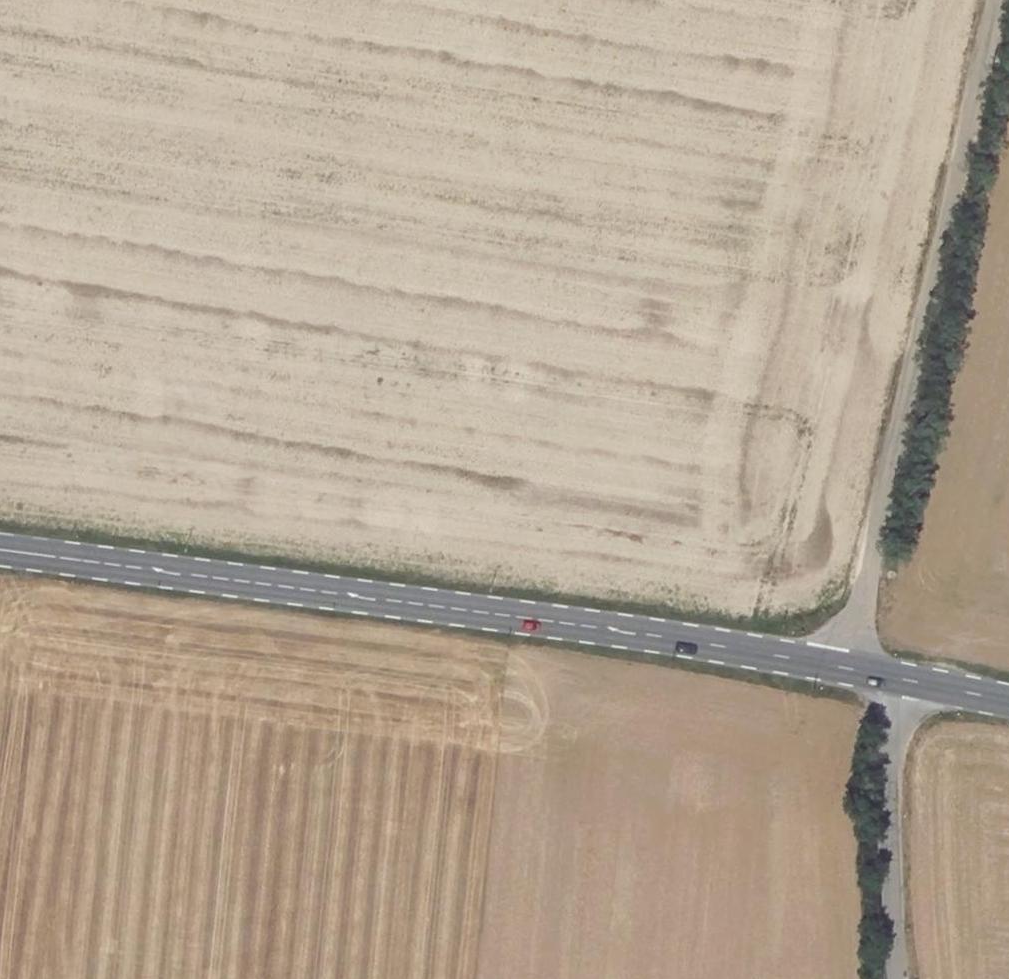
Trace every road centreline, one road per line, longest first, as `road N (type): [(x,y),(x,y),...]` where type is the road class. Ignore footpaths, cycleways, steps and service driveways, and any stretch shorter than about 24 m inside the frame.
road 1 (secondary): [(846,670),(0,552)]
road 2 (unclassified): [(1001,0),(846,670)]
road 3 (unclassified): [(895,978),(901,679)]

